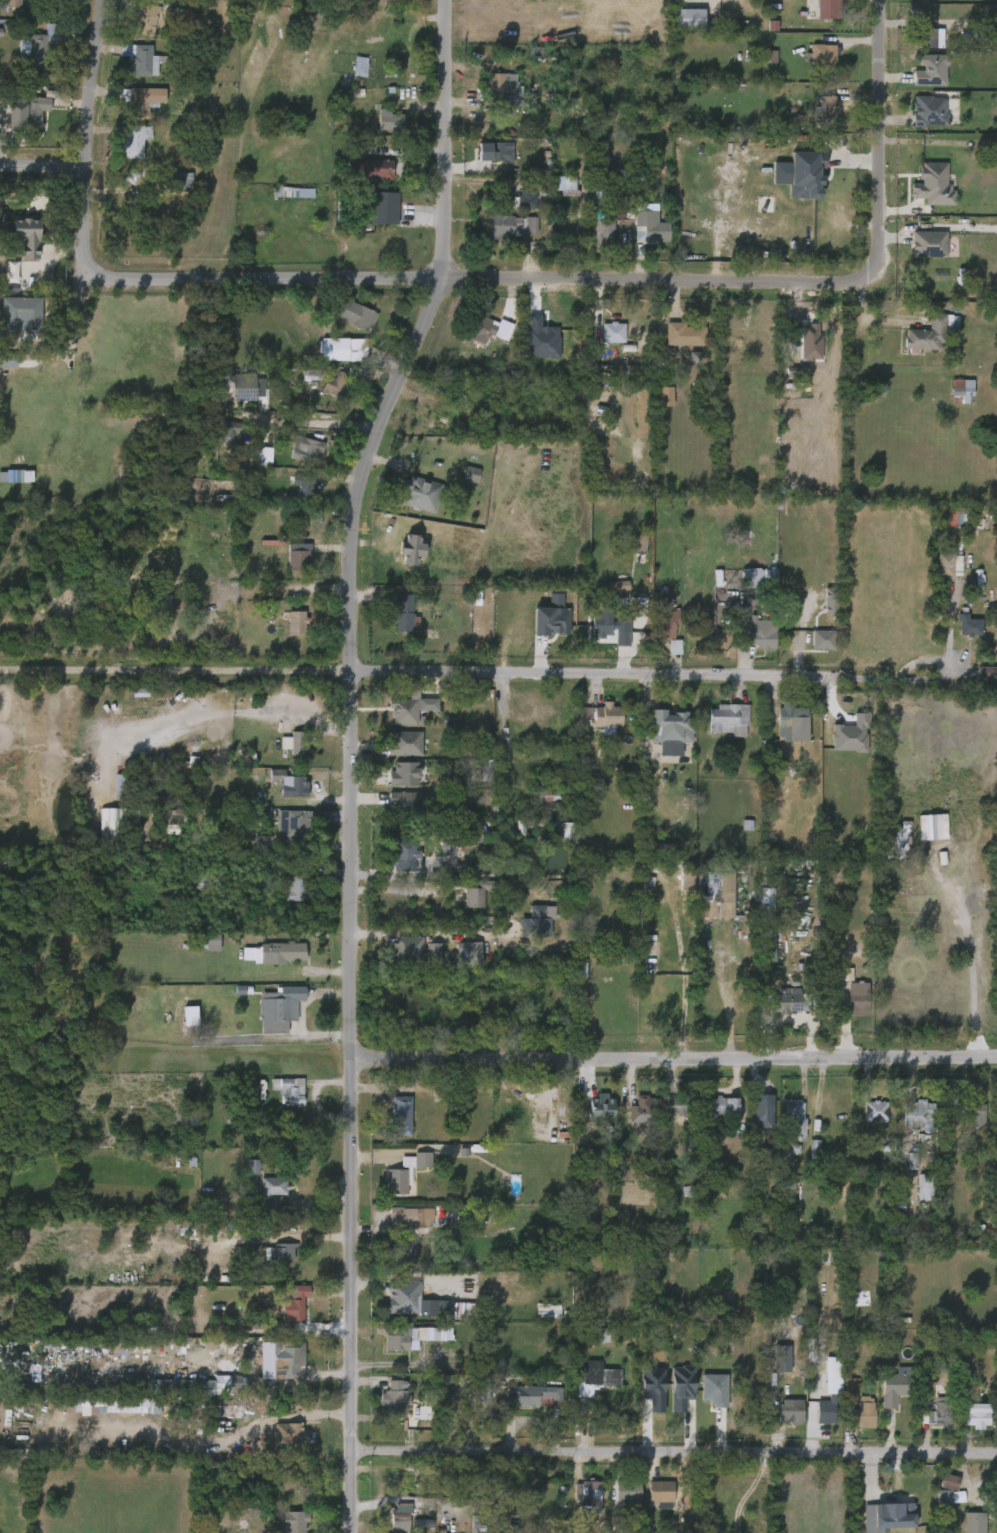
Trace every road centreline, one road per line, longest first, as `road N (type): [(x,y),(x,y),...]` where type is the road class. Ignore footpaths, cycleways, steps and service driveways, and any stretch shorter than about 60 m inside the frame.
road 1 (tertiary): [(447,279),(375,428),(348,544),(353,1532)]
road 2 (residential): [(104,274),(837,283),(851,282),(872,262)]
road 3 (residential): [(353,1059),(996,1066)]
road 4 (residential): [(353,1458),(996,1456)]
road 5 (residential): [(348,672),(836,677)]
road 6 (tertiary): [(447,279),(450,0)]
road 7 (residential): [(878,0),(872,262)]
road 8 (residential): [(90,169),(107,0)]

